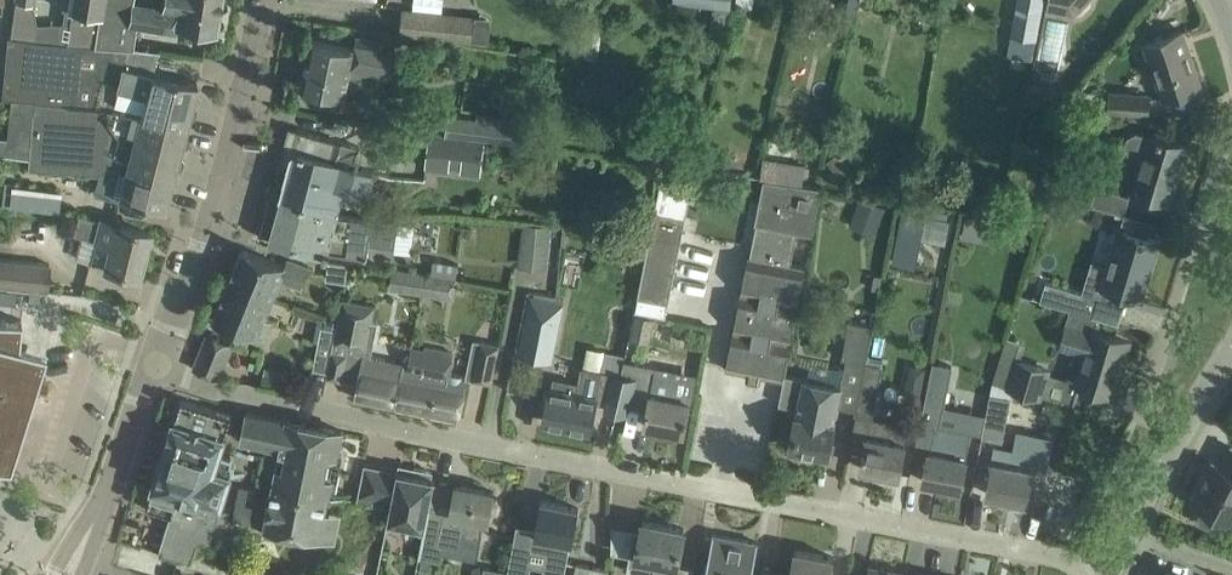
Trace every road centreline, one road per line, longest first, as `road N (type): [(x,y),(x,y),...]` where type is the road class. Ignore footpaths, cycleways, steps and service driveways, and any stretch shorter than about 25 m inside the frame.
road 1 (residential): [(1109,568),(218,389),(152,367)]
road 2 (tertiary): [(152,367),(186,290),(249,90),(263,0)]
road 3 (residential): [(1183,426),(1142,405),(1231,116)]
road 4 (tertiary): [(67,574),(106,496),(152,367)]
road 5 (residential): [(1128,534),(1183,426)]

